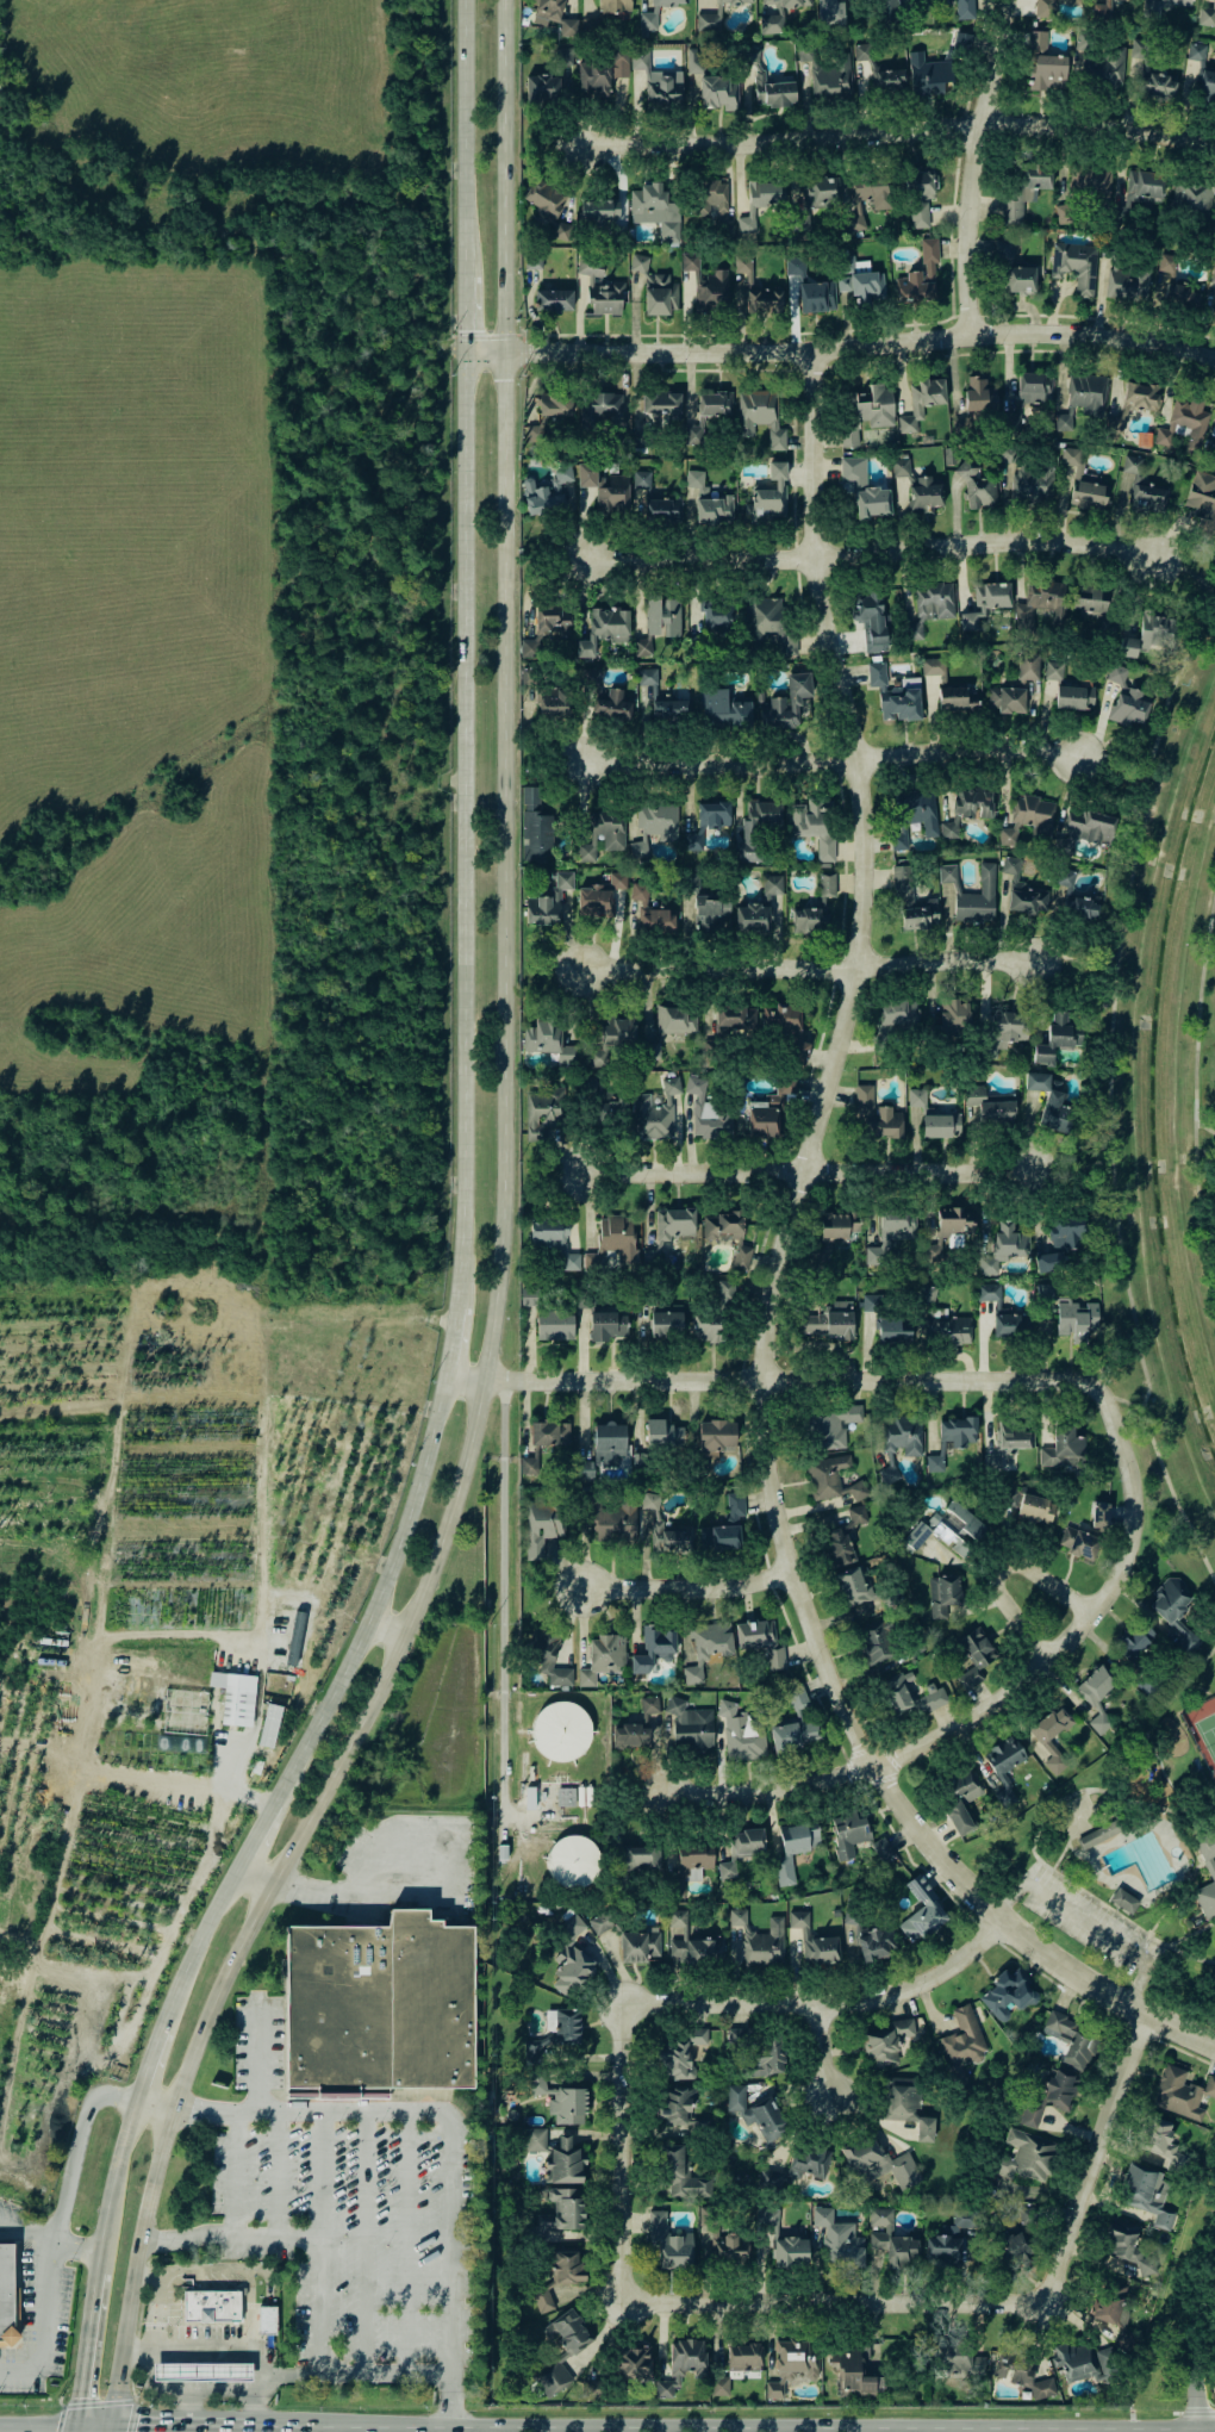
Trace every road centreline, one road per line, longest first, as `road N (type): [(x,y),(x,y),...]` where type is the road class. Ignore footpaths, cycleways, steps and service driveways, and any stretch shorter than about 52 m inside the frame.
road 1 (secondary): [(112,2424),(127,2276),(188,2053),(261,1891),(363,1712),(425,1568),(476,1379),(499,1194),(498,0)]
road 2 (residential): [(1214,2038),(1074,1966),(1012,1918),(943,1848),(854,1713),(786,1519),(772,1429),(775,1319),(842,1026),(862,844),(808,556),(806,352)]
road 3 (secondary): [(461,352),(461,1178),(451,1308)]
road 4 (tertiary): [(461,352),(806,352),(1064,335),(1214,359)]
road 5 (residential): [(660,1795),(770,1787),(887,1759),(1008,1693),(1073,1638),(1104,1604),(1127,1528),(1108,1420),(1084,1387)]
road 6 (residential): [(629,2301),(1041,2297),(1061,2272),(1157,2013)]
road 7 (residential): [(629,2301),(636,2020),(673,2003),(873,2001),(952,1970),(1012,1918)]
road 8 (secondary): [(901,2426),(269,2425)]
road 9 (residential): [(590,145),(1054,124),(1214,142)]
road 10 (residential): [(476,1379),(1084,1387)]
road 11 (residential): [(1163,562),(1079,541),(572,560)]
road 12 (residential): [(578,763),(848,761),(1001,749),(1076,755)]
road 13 (residential): [(571,1175),(1049,1174)]
road 14 (residential): [(575,970),(1035,965)]
road 15 (secondary): [(440,1379),(386,1566),(275,1795)]
road 16 (residential): [(979,337),(980,180),(1015,0)]
road 17 (secondary): [(461,0),(461,276)]
road 18 (residential): [(799,1568),(721,1586),(567,1586)]
road 19 (residential): [(1094,1616),(1021,1569),(991,1581),(998,1607),(1042,1665)]
road 20 (secondary): [(1214,2426),(1005,2426)]
road 21 (secondary): [(237,1861),(160,2027)]
road 22 (secondary): [(135,2100),(95,2271)]
road 23 (secondary): [(269,2425),(112,2424)]
road 24 (secondary): [(95,2271),(71,2424)]
road 25 (residential): [(1210,2431),(1214,2310)]

